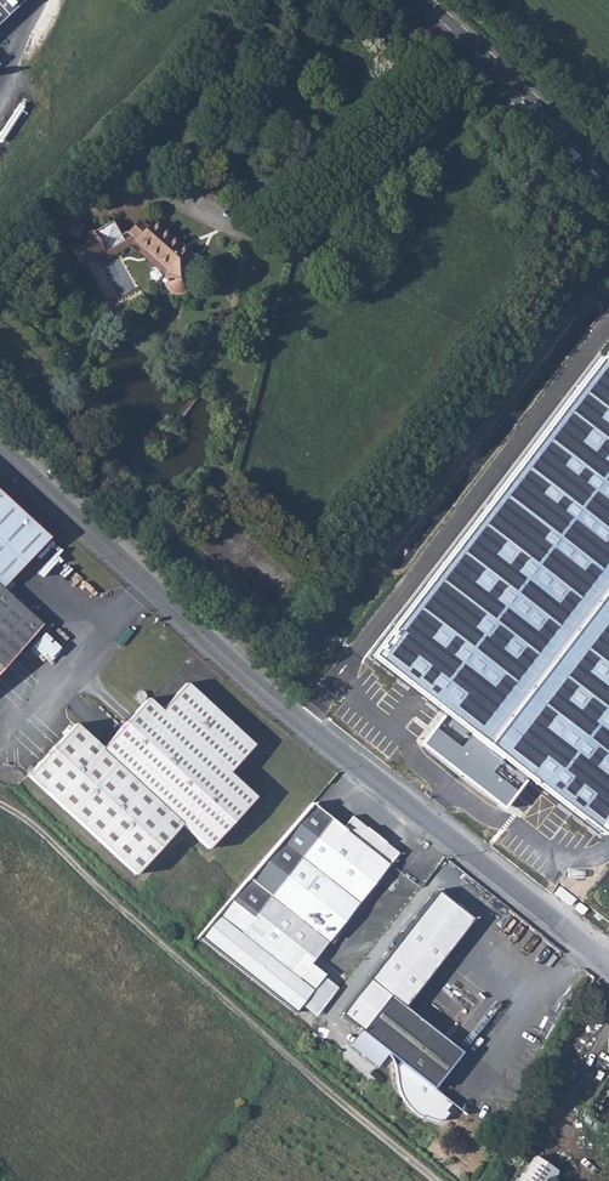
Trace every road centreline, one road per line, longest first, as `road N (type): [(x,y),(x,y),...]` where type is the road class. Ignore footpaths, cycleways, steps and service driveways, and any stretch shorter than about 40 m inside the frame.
road 1 (unclassified): [(608,967),(259,689),(0,449)]
road 2 (track): [(435,1180),(230,1010),(28,822),(0,806)]
road 3 (primary): [(608,180),(417,0)]

